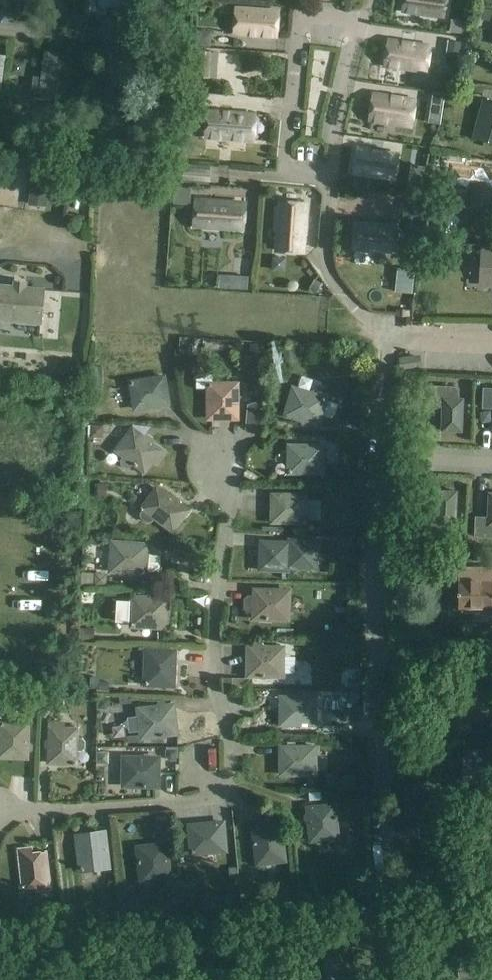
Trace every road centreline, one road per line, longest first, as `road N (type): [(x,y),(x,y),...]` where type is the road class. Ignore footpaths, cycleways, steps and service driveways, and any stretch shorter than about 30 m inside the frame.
road 1 (residential): [(0,937),(392,897)]

